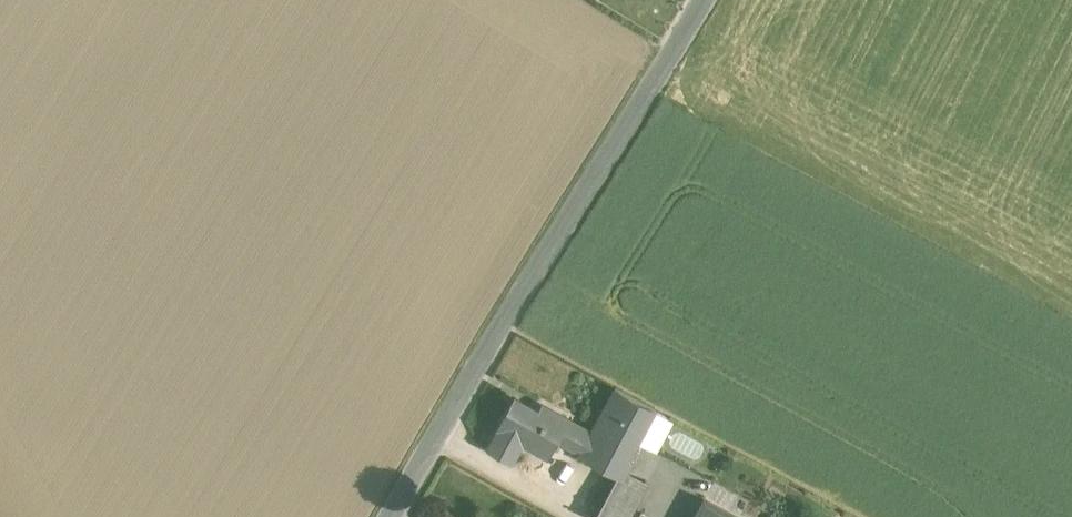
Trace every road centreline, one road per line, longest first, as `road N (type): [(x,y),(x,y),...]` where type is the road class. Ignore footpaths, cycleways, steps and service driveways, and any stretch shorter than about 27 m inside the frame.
road 1 (unclassified): [(389,516),(706,0)]

